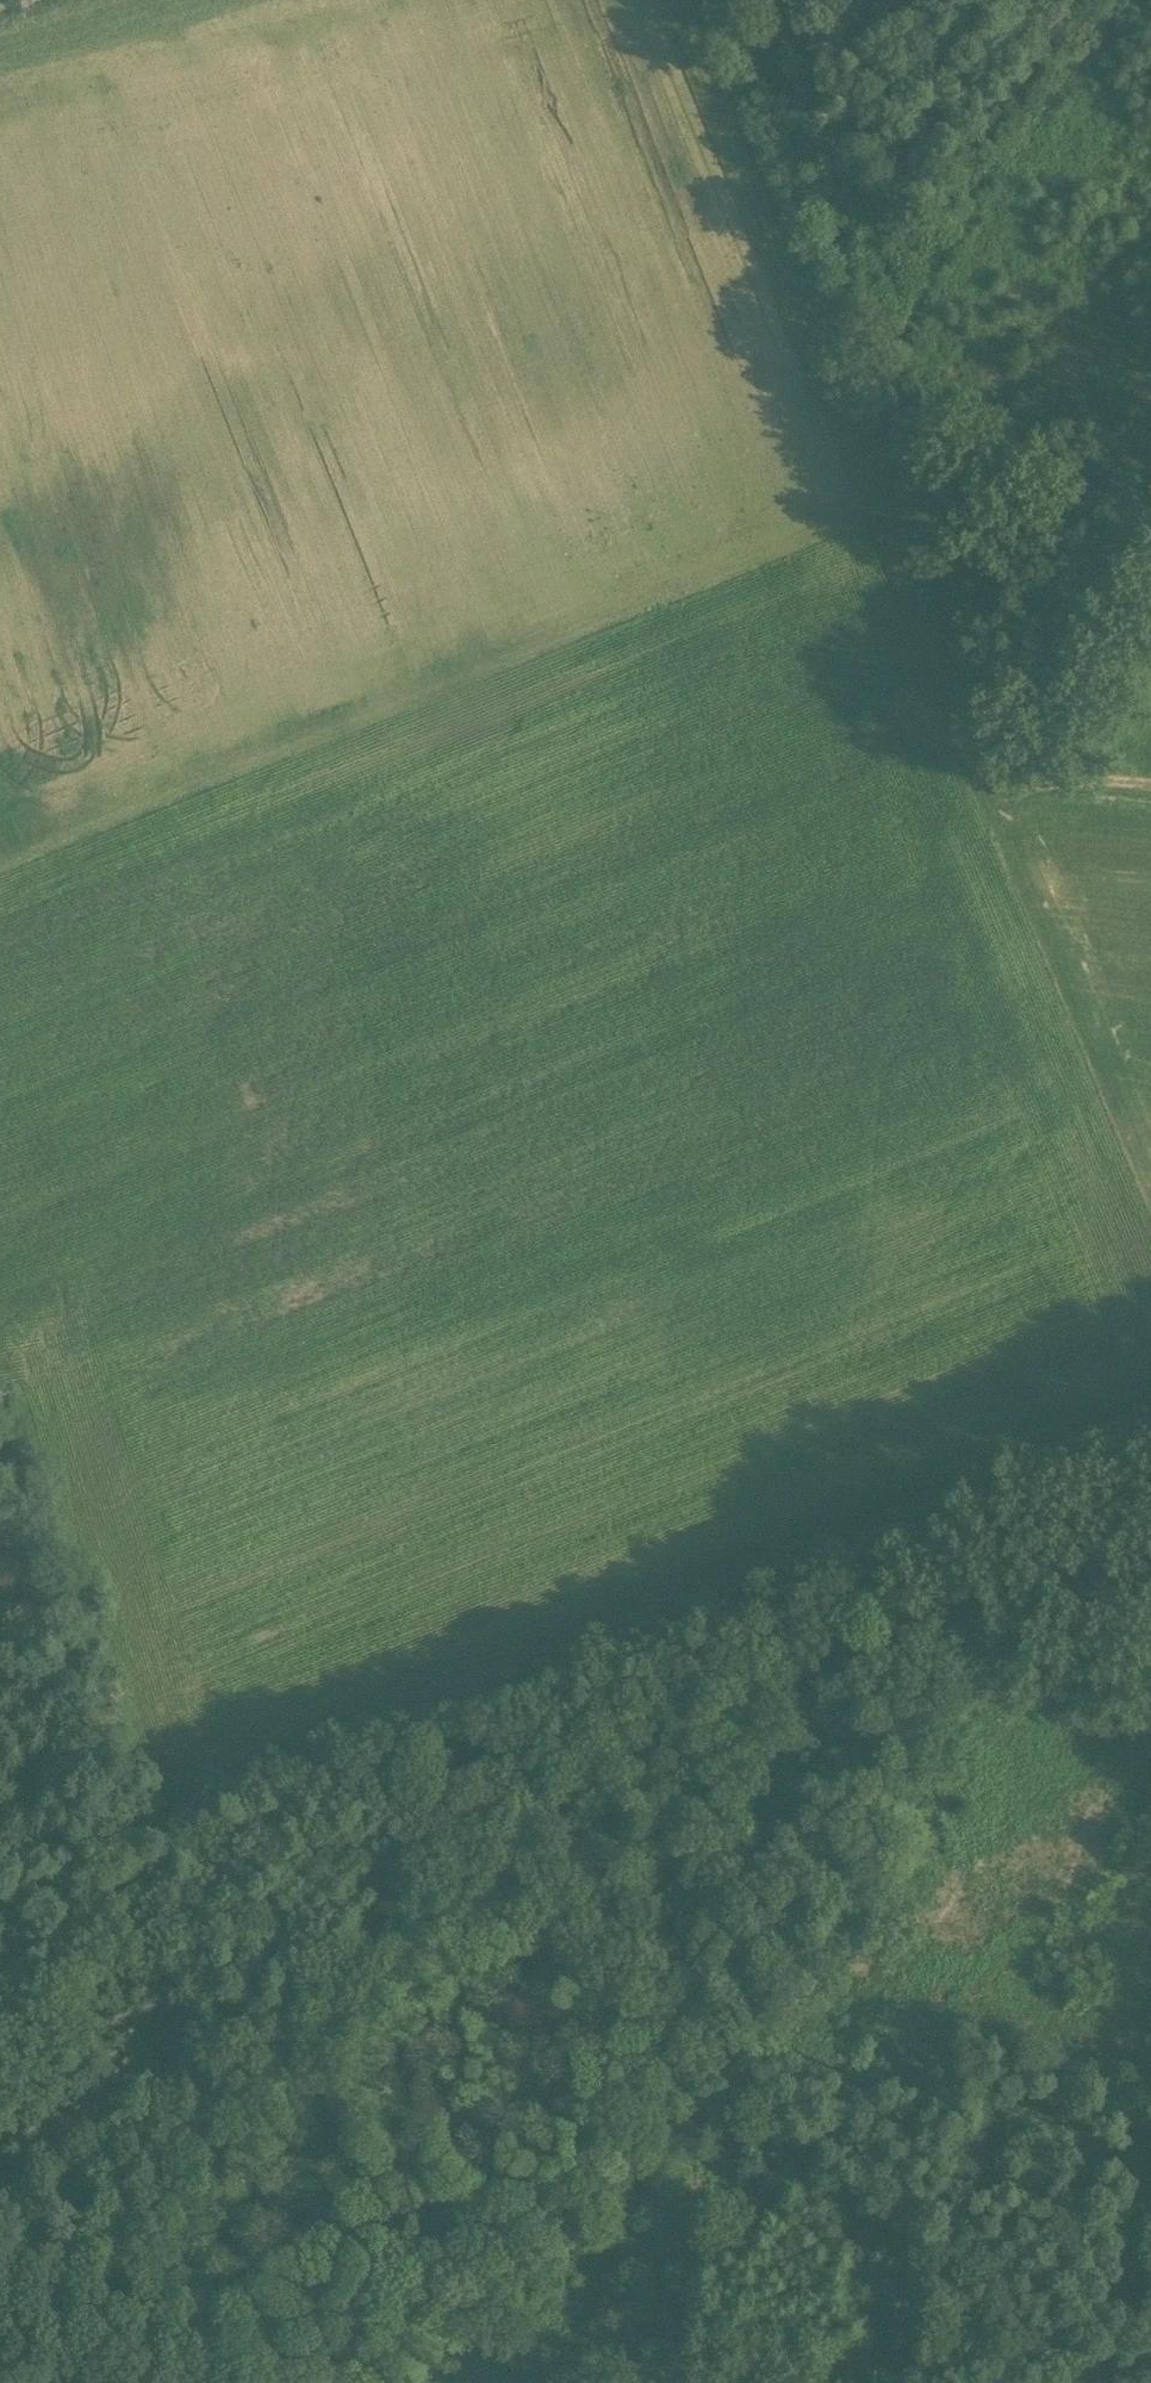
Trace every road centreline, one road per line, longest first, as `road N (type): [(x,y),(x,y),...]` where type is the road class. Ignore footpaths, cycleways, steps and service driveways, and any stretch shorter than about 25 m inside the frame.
road 1 (track): [(1150,787),(1092,781),(1010,788),(971,766),(675,0)]

